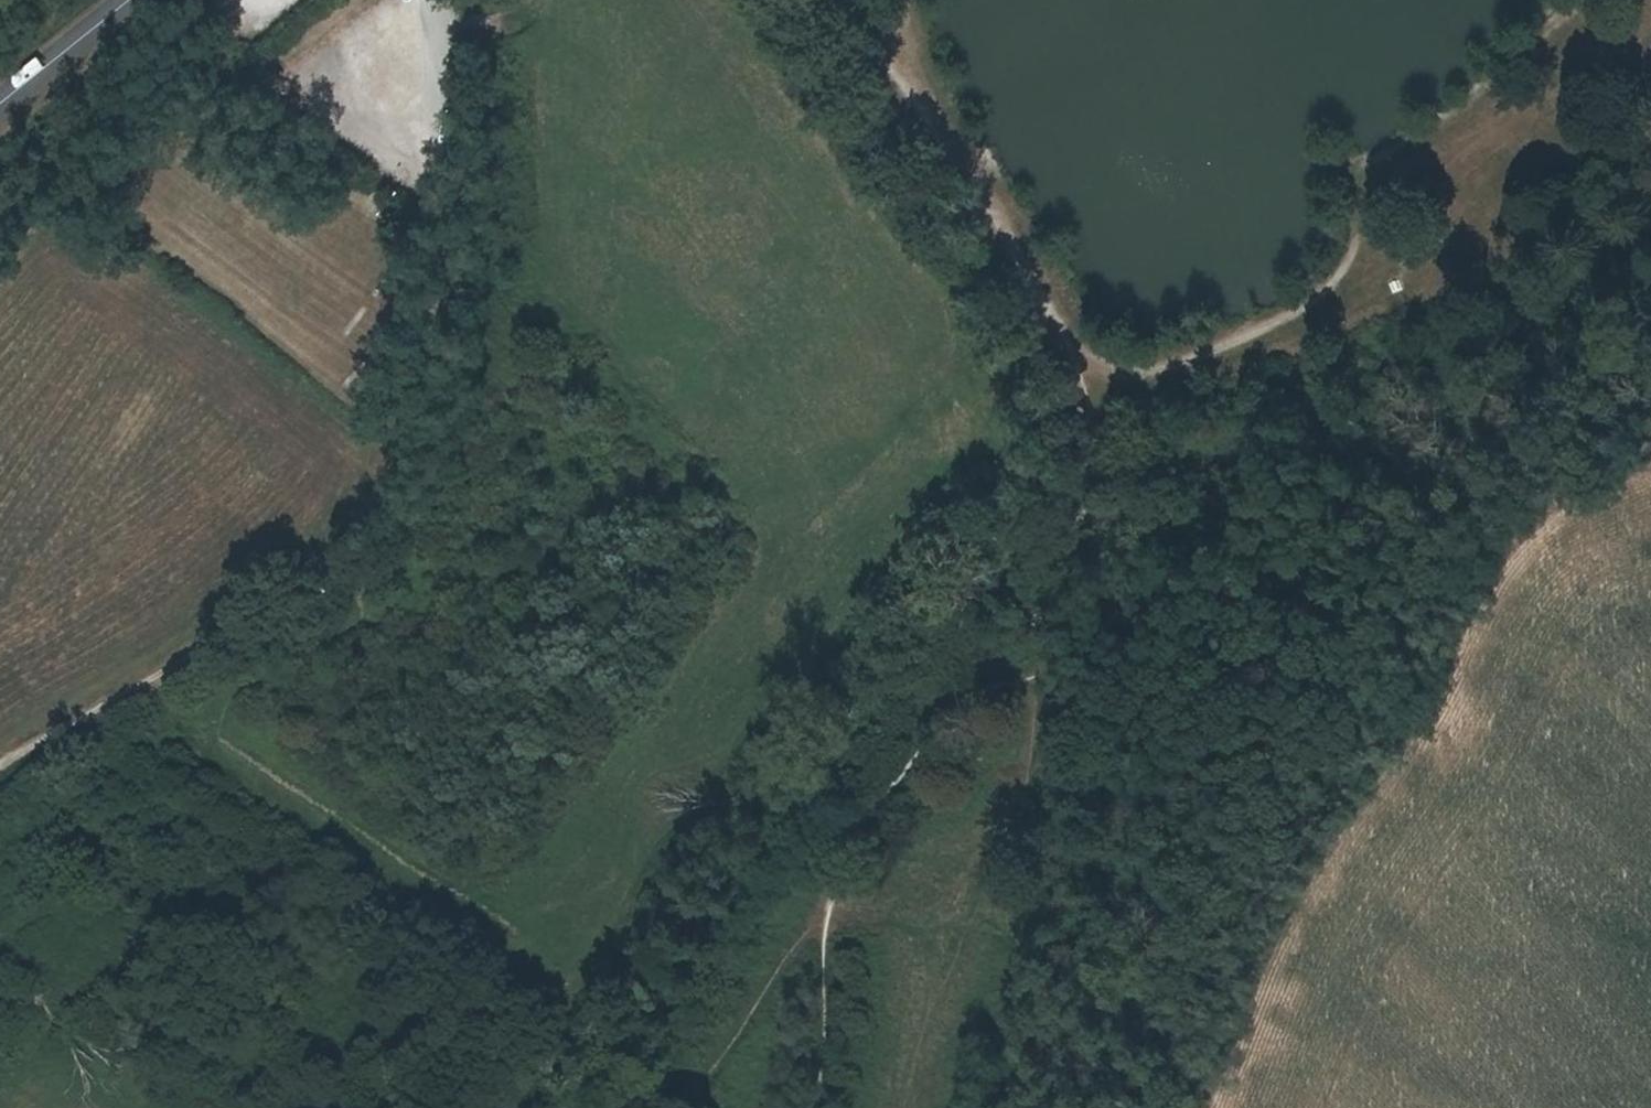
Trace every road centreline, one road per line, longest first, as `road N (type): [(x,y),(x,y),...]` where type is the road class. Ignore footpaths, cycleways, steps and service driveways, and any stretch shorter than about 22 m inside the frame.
road 1 (track): [(0,758),(313,570),(397,452),(447,277),(437,0)]
road 2 (secondary): [(127,0),(0,104)]

